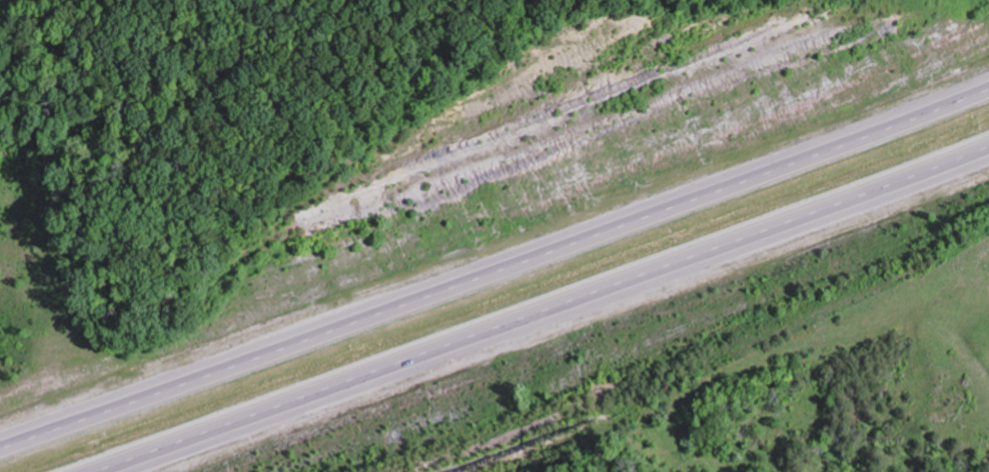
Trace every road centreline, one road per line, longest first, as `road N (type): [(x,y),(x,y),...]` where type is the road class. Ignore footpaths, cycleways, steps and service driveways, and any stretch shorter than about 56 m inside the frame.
road 1 (motorway): [(988,89),(0,447)]
road 2 (motorway): [(108,471),(988,150)]

